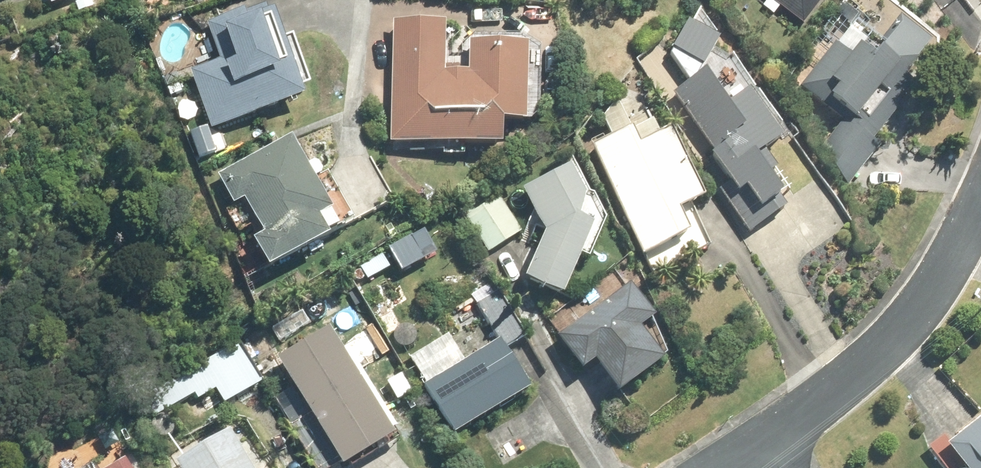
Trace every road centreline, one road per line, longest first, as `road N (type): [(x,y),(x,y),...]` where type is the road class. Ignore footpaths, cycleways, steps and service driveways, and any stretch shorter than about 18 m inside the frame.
road 1 (residential): [(980,201),(955,256),(888,344),(755,452)]

